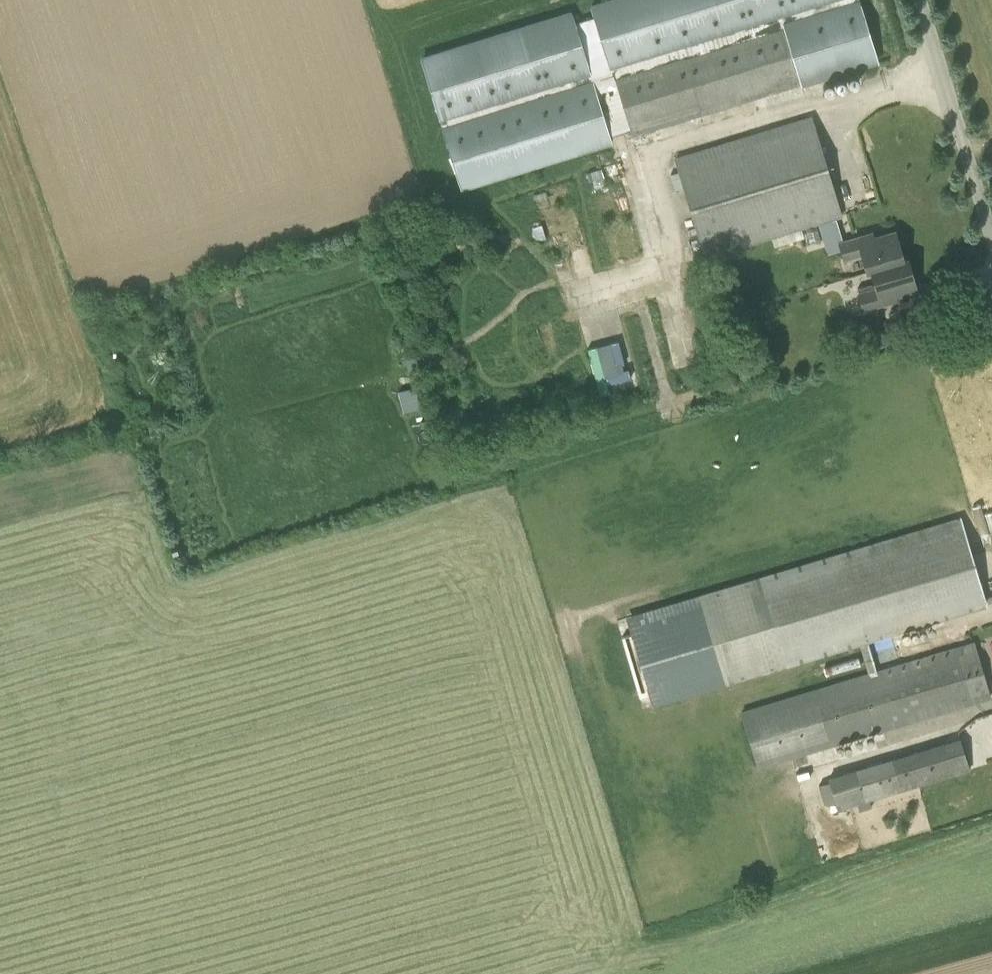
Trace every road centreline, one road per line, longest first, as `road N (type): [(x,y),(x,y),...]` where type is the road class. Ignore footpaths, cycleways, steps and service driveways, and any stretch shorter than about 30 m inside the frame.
road 1 (unclassified): [(991,230),(922,0)]

